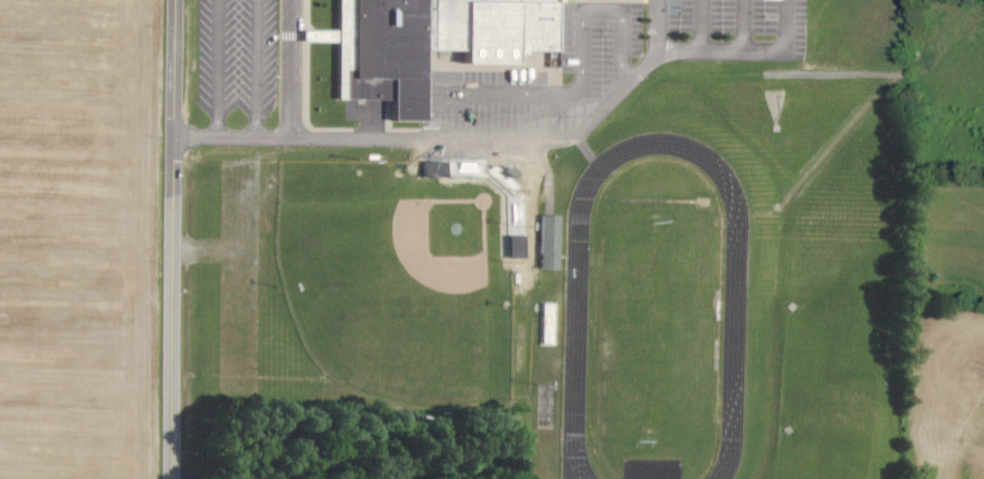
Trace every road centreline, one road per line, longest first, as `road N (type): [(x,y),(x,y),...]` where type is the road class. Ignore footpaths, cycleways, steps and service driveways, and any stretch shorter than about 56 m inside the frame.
road 1 (residential): [(173,478),(173,0)]

